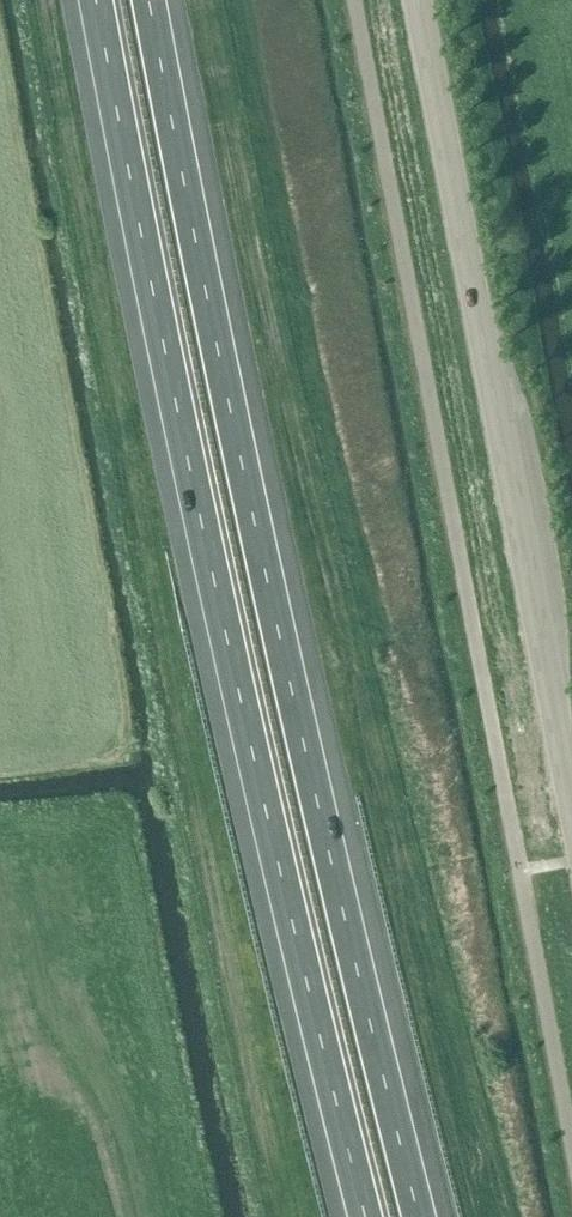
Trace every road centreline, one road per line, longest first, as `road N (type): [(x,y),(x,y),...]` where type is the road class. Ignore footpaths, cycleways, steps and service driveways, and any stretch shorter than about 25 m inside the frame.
road 1 (motorway): [(437,1216),(313,740),(166,0)]
road 2 (motorway): [(91,0),(251,771),(360,1216)]
road 3 (tertiary): [(571,793),(421,0)]

